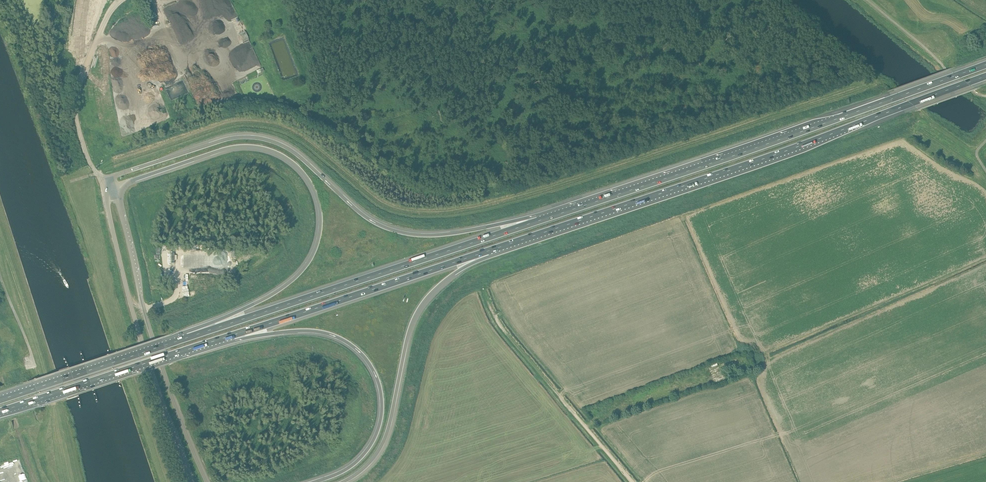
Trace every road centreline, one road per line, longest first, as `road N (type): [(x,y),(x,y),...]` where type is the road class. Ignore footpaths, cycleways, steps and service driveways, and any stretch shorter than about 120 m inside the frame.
road 1 (motorway): [(489,251),(985,76)]
road 2 (motorway): [(985,64),(539,220)]
road 3 (motorway): [(539,220),(440,235),(391,230),(361,214),(298,155),(257,137),(145,164)]
road 4 (motorway): [(151,174),(224,150),(262,148),(298,167),(319,207),(317,245),(300,273),(188,337)]
road 5 (motorway): [(539,220),(188,337)]
road 6 (motorway): [(233,335),(329,334),(370,365),(382,404),(373,442),(347,469),(315,481)]
road 7 (motorway): [(343,481),(367,466),(387,433),(419,309),(489,251)]
road 8 (secondary): [(207,481),(151,332),(121,220)]
road 9 (secondary): [(107,222),(197,481)]
road 10 (motorway): [(233,335),(489,251)]
road 11 (motorway): [(0,411),(233,335)]
road 12 (motorway): [(188,337),(0,400)]
road 13 (track): [(573,413),(497,323),(483,289)]
road 14 (tertiary): [(106,147),(98,0)]
road 15 (tertiary): [(89,0),(84,53),(93,145)]

